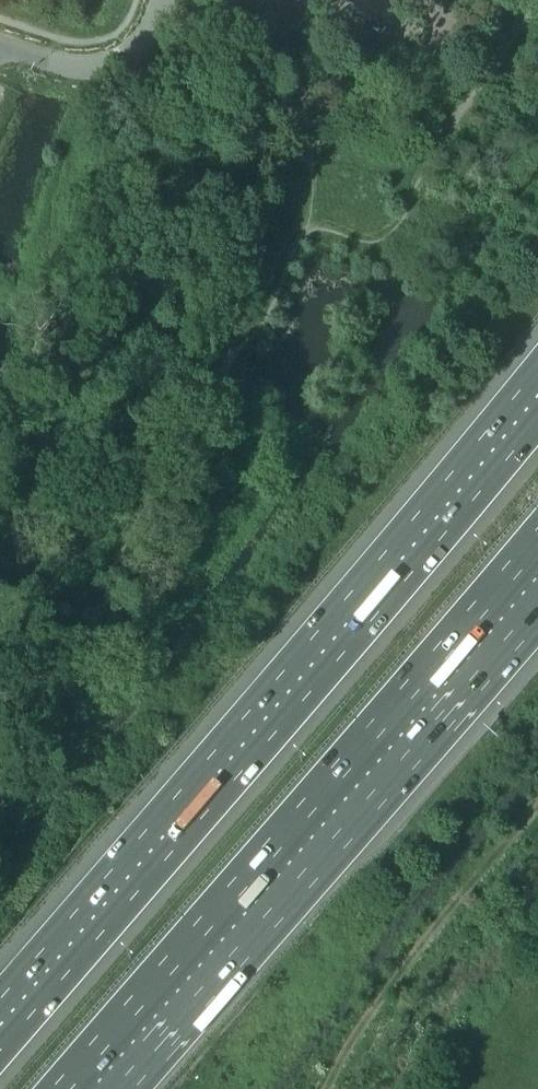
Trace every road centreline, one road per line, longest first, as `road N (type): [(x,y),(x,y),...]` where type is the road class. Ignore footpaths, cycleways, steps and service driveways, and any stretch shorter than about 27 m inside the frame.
road 1 (motorway): [(537,421),(0,1051)]
road 2 (motorway): [(61,1088),(537,539)]
road 3 (track): [(326,1088),(422,944),(537,812)]
road 4 (unclassified): [(0,44),(70,65),(110,66),(144,50),(165,0)]

